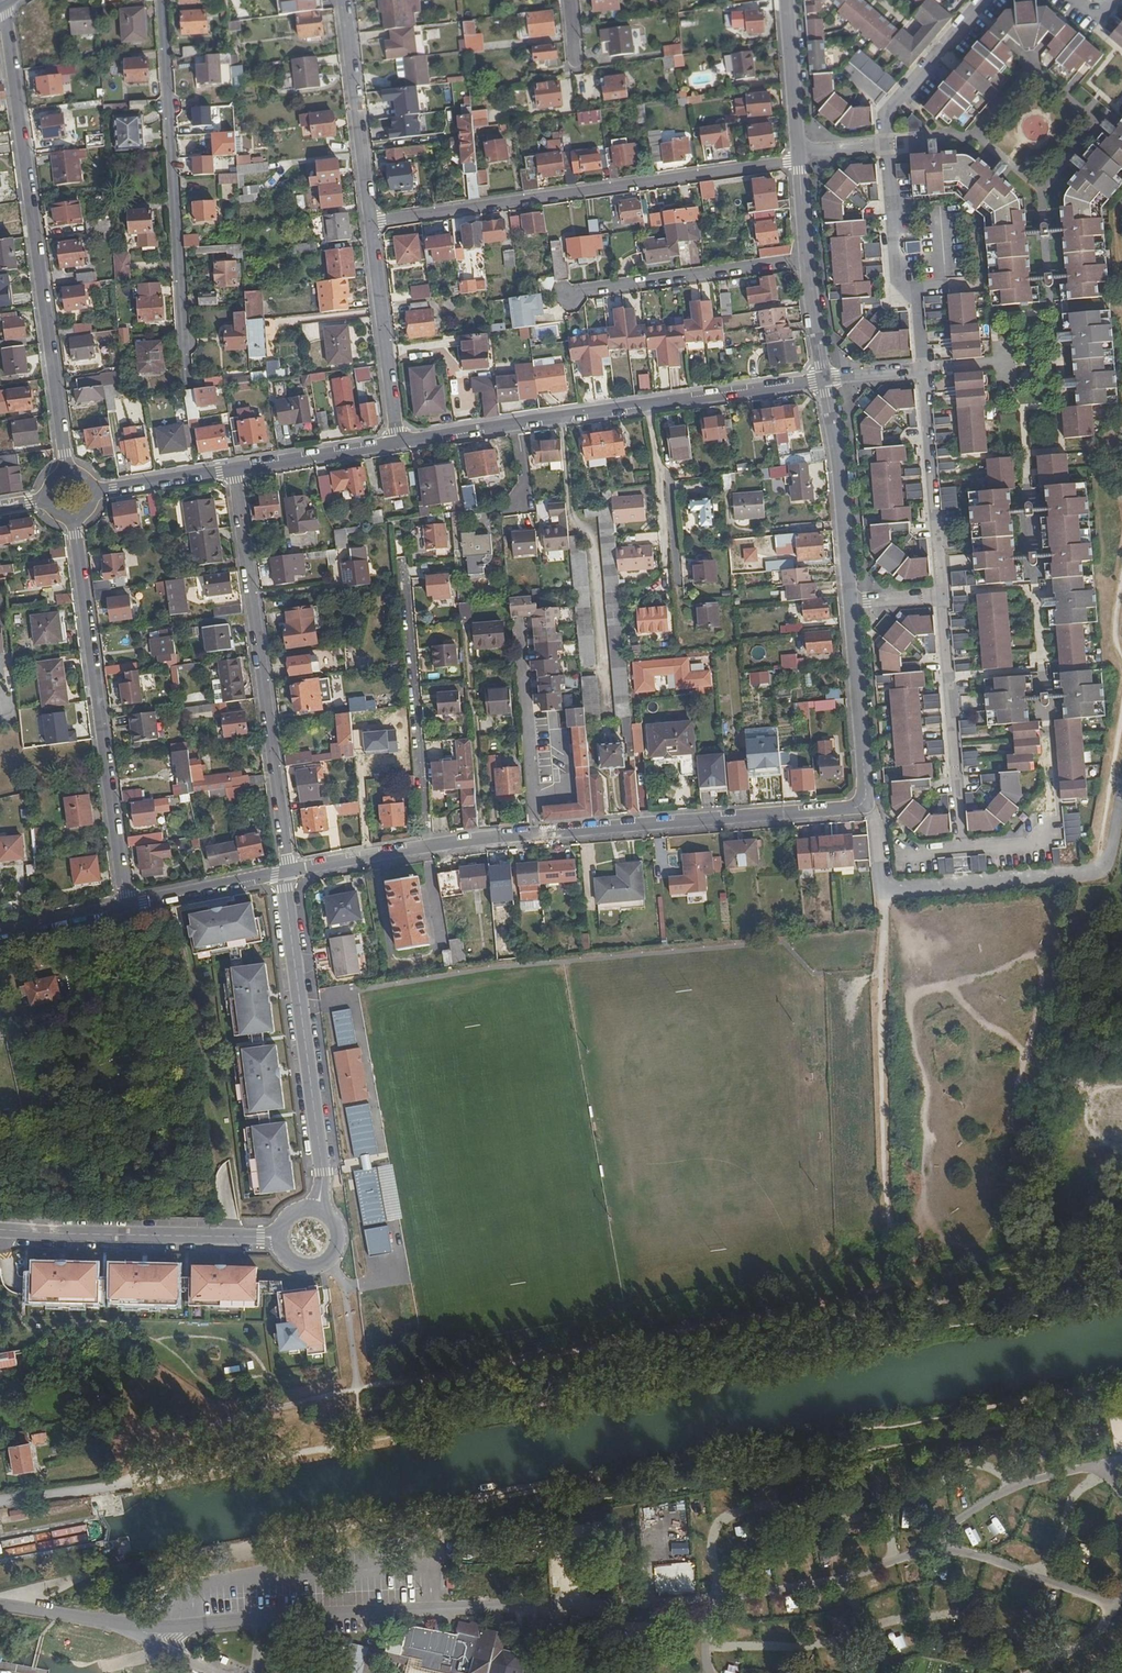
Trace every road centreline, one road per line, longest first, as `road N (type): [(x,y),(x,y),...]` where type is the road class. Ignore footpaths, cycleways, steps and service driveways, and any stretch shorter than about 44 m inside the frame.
road 1 (track): [(1121,1383),(444,1510)]
road 2 (track): [(359,1391),(895,1285)]
road 3 (residential): [(67,472),(3,0)]
road 4 (track): [(444,1510),(90,1573),(15,1606)]
road 5 (residential): [(371,223),(799,157)]
road 6 (residential): [(234,470),(287,873)]
road 7 (track): [(895,1285),(884,1171),(886,890)]
road 8 (residential): [(73,517),(124,906)]
road 9 (residential): [(866,806),(878,819),(886,890),(1098,873),(1109,861),(1121,792)]
road 10 (residential): [(161,0),(189,385)]
road 11 (residential): [(287,873),(322,1173),(318,1210)]
road 12 (residential): [(866,806),(538,833)]
road 13 (track): [(915,1184),(942,1240),(970,1245),(996,1227),(1018,1172),(1011,1119),(1019,1062)]
road 14 (residential): [(281,1237),(0,1230)]
road 15 (residential): [(404,574),(430,846)]
road 16 (track): [(122,1485),(222,1423),(359,1391)]
road 17 (residential): [(938,596),(960,848)]
road 18 (residential): [(564,297),(808,258)]
road 19 (residential): [(883,147),(891,284),(914,297),(923,368)]
road 20 (residential): [(923,368),(938,596)]
road 21 (track): [(945,985),(913,994),(904,1012),(920,1089),(915,1184)]
road 22 (residential): [(852,603),(824,379)]
road 23 (residential): [(371,223),(344,0)]
road 24 (residential): [(371,223),(397,444)]
road 25 (residential): [(520,625),(538,833)]
road 26 (residential): [(866,806),(852,603)]
road 27 (track): [(867,1626),(917,1615),(954,1619),(1057,1658)]
road 28 (track): [(1019,1062),(1037,983),(1033,958),(945,985)]
road 29 (residential): [(984,0),(887,114),(883,147)]
road 30 (residential): [(650,404),(824,379)]
road 31 (residential): [(287,873),(124,906)]
road 32 (residential): [(234,470),(397,444)]
road 33 (track): [(915,1184),(912,1274),(928,1307),(958,1327)]
road 34 (residential): [(799,157),(787,0)]
road 35 (residential): [(430,846),(287,873)]
road 36 (residential): [(92,492),(234,470)]
road 37 (residential): [(518,425),(650,404)]
road 38 (residential): [(124,906),(0,935)]
road 39 (residential): [(659,466),(671,482),(679,588)]
road 40 (unclassified): [(0,1604),(123,1627)]
road 41 (track): [(1031,1479),(1061,1524),(1121,1562)]
road 42 (residential): [(397,444),(518,425)]
road 43 (residential): [(824,379),(808,258)]

